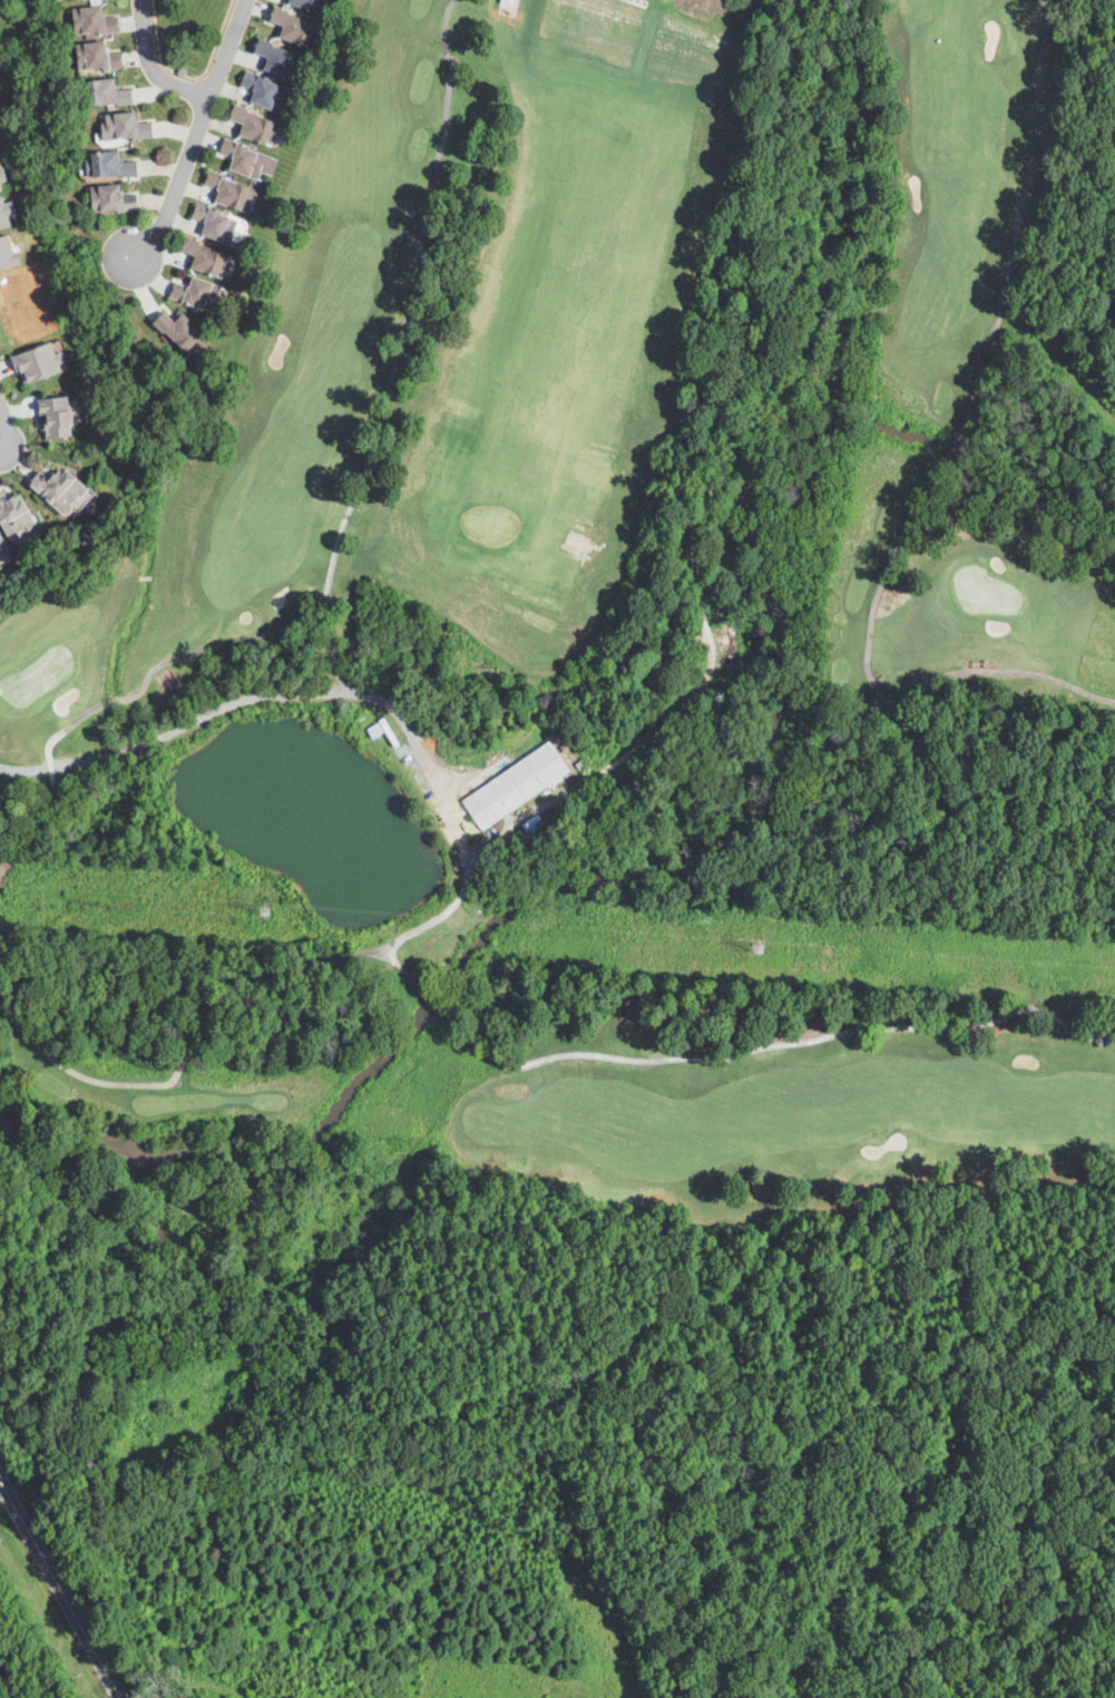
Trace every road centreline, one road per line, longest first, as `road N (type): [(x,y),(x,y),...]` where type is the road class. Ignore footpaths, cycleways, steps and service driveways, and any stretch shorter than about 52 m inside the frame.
road 1 (tertiary): [(121,1697),(0,1479)]
road 2 (residential): [(208,99),(159,232),(130,257)]
road 3 (residential): [(140,0),(151,68),(208,99)]

